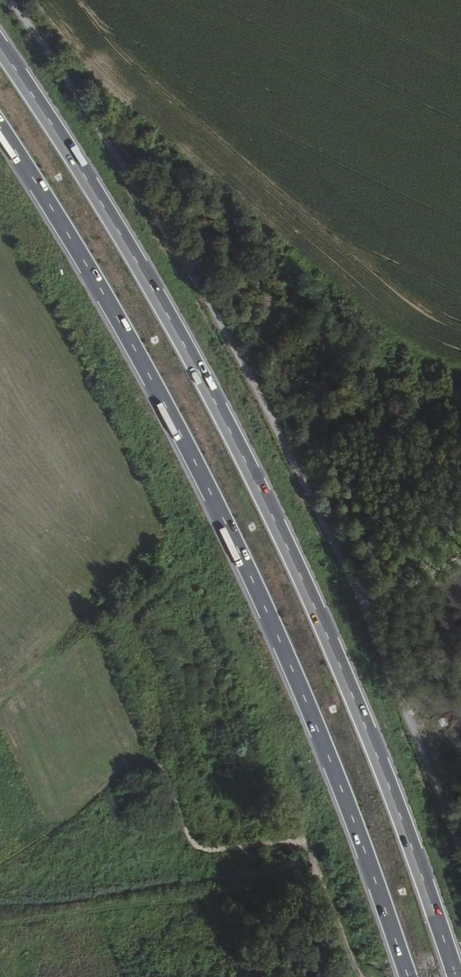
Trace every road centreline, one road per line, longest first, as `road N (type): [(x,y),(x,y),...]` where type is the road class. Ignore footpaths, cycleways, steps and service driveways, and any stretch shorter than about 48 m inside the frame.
road 1 (motorway): [(455,976),(393,800),(285,543),(135,257),(0,50)]
road 2 (track): [(10,0),(229,341),(351,580),(460,847)]
road 3 (motorway): [(0,129),(93,275),(245,566),(301,688),(407,976)]

